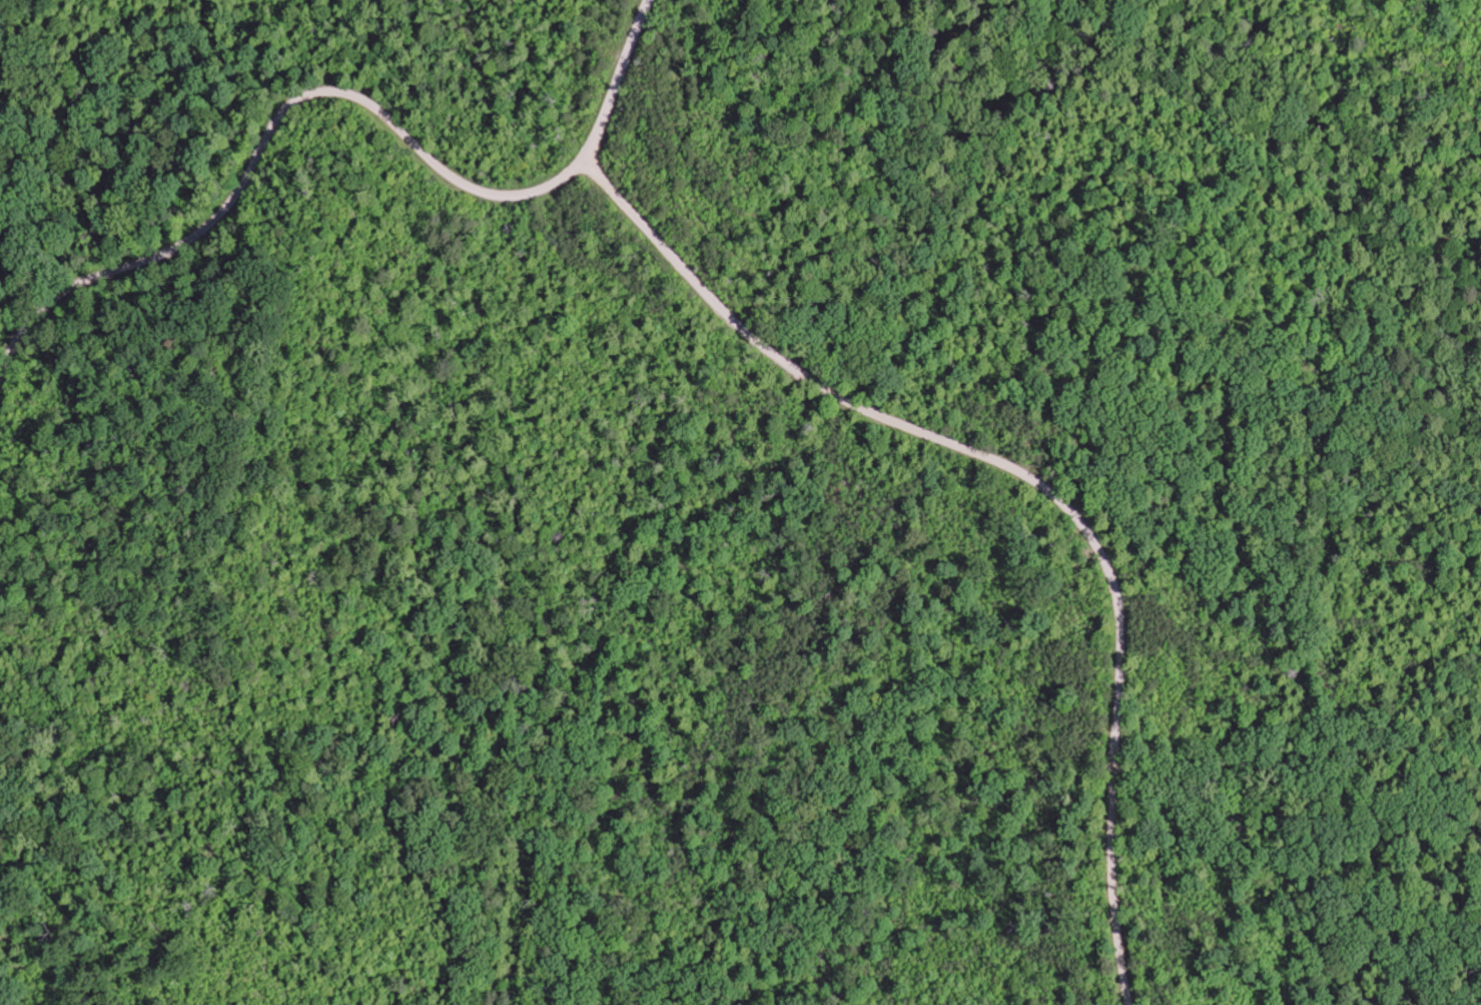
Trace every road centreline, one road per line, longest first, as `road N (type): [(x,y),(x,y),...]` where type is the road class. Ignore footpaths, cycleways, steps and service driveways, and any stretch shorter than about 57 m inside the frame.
road 1 (residential): [(1131,1004),(1113,869),(1122,638),(1100,549),(1069,509),(1031,479),(855,404),(774,354),(584,161)]
road 2 (residential): [(0,391),(25,322),(182,255),(224,215),(284,122),(307,101),(345,96),(376,109),(450,175),(484,191),(531,193),(584,161)]
road 3 (residential): [(651,0),(584,161)]

